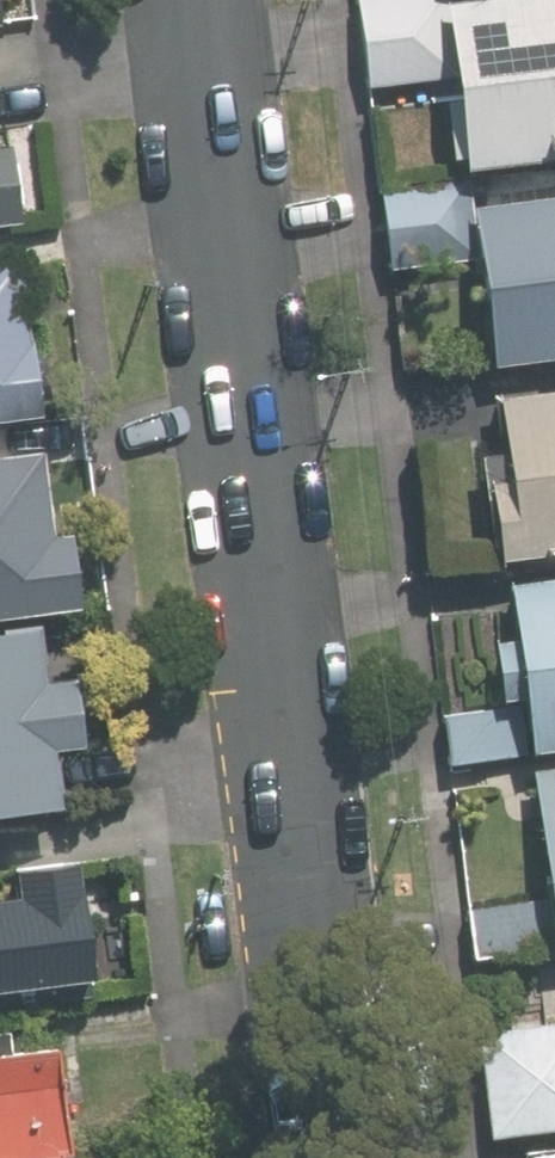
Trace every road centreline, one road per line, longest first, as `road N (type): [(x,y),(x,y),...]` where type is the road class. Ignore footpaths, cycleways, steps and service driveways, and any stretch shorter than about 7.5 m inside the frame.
road 1 (tertiary): [(207,0),(323,1034)]
road 2 (tertiary): [(323,1034),(382,1157)]
road 3 (tertiary): [(295,1157),(323,1034)]

